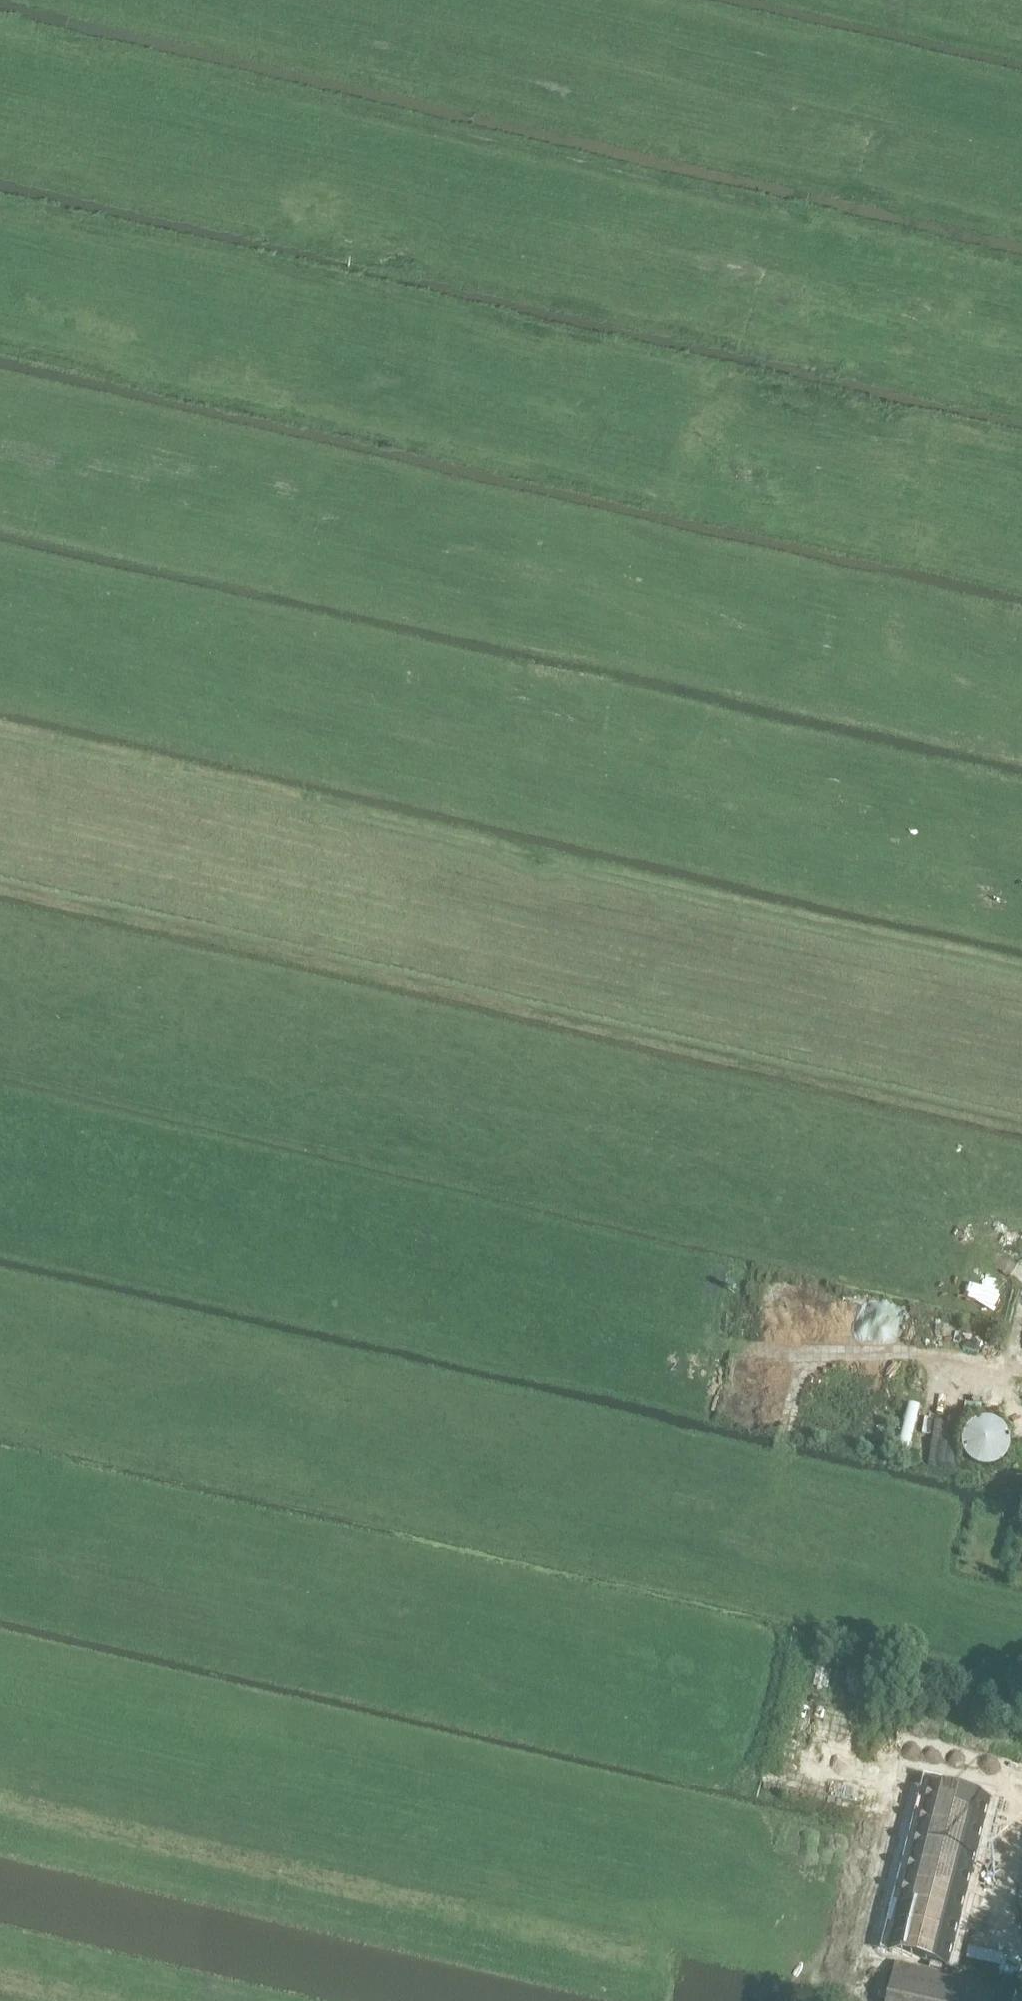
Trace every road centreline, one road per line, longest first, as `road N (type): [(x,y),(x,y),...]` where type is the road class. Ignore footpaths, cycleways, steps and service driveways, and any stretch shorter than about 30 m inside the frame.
road 1 (track): [(1021,309),(0,52)]
road 2 (track): [(1021,1327),(1015,1357),(740,1350)]

